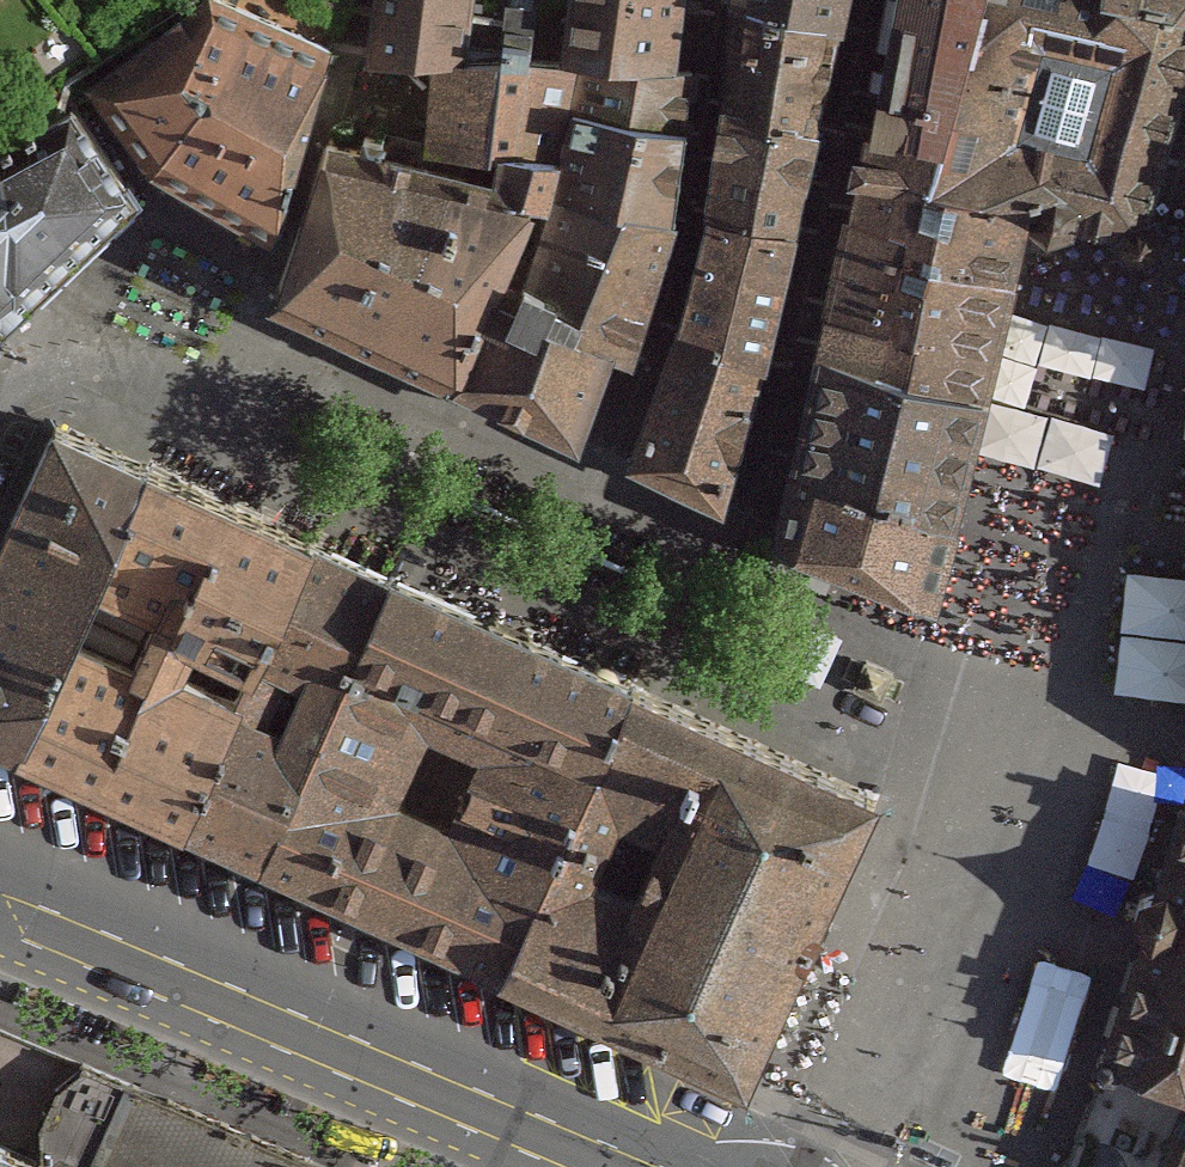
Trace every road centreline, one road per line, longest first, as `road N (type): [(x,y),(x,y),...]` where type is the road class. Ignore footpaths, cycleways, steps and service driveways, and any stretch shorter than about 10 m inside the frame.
road 1 (residential): [(222,427),(343,131),(417,125),(629,80),(639,0)]
road 2 (tertiary): [(604,1166),(0,912)]

